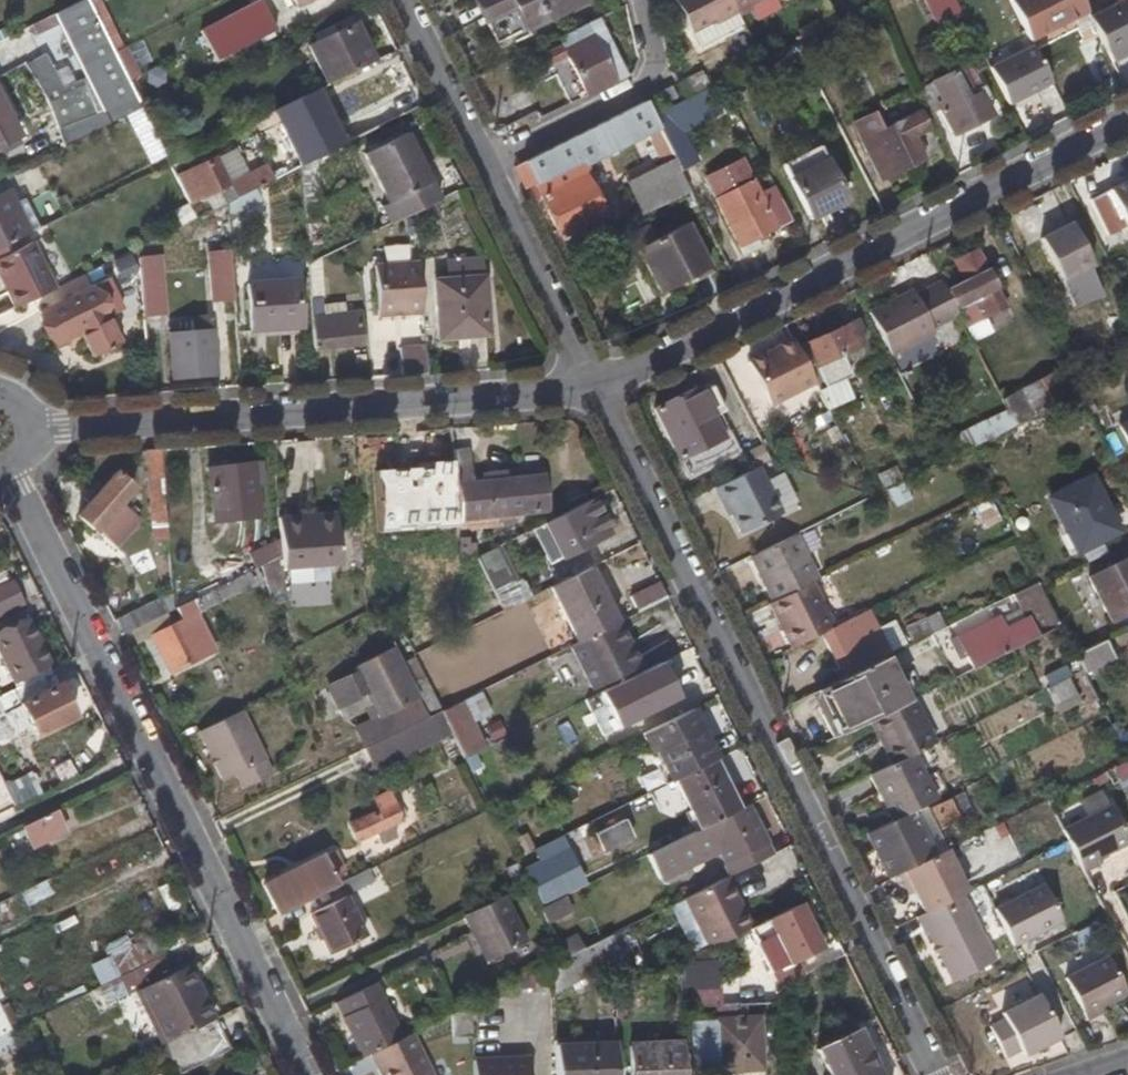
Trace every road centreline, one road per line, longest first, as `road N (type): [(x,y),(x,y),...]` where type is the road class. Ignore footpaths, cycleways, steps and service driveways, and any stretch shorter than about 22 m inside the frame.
road 1 (residential): [(597,395),(935,1074)]
road 2 (residential): [(10,482),(303,1074)]
road 3 (residential): [(597,395),(1127,123)]
road 4 (residential): [(37,422),(64,429),(597,395)]
road 5 (residential): [(483,163),(657,80),(642,0)]
road 6 (residential): [(483,163),(597,395)]
road 7 (residential): [(403,0),(483,163)]

